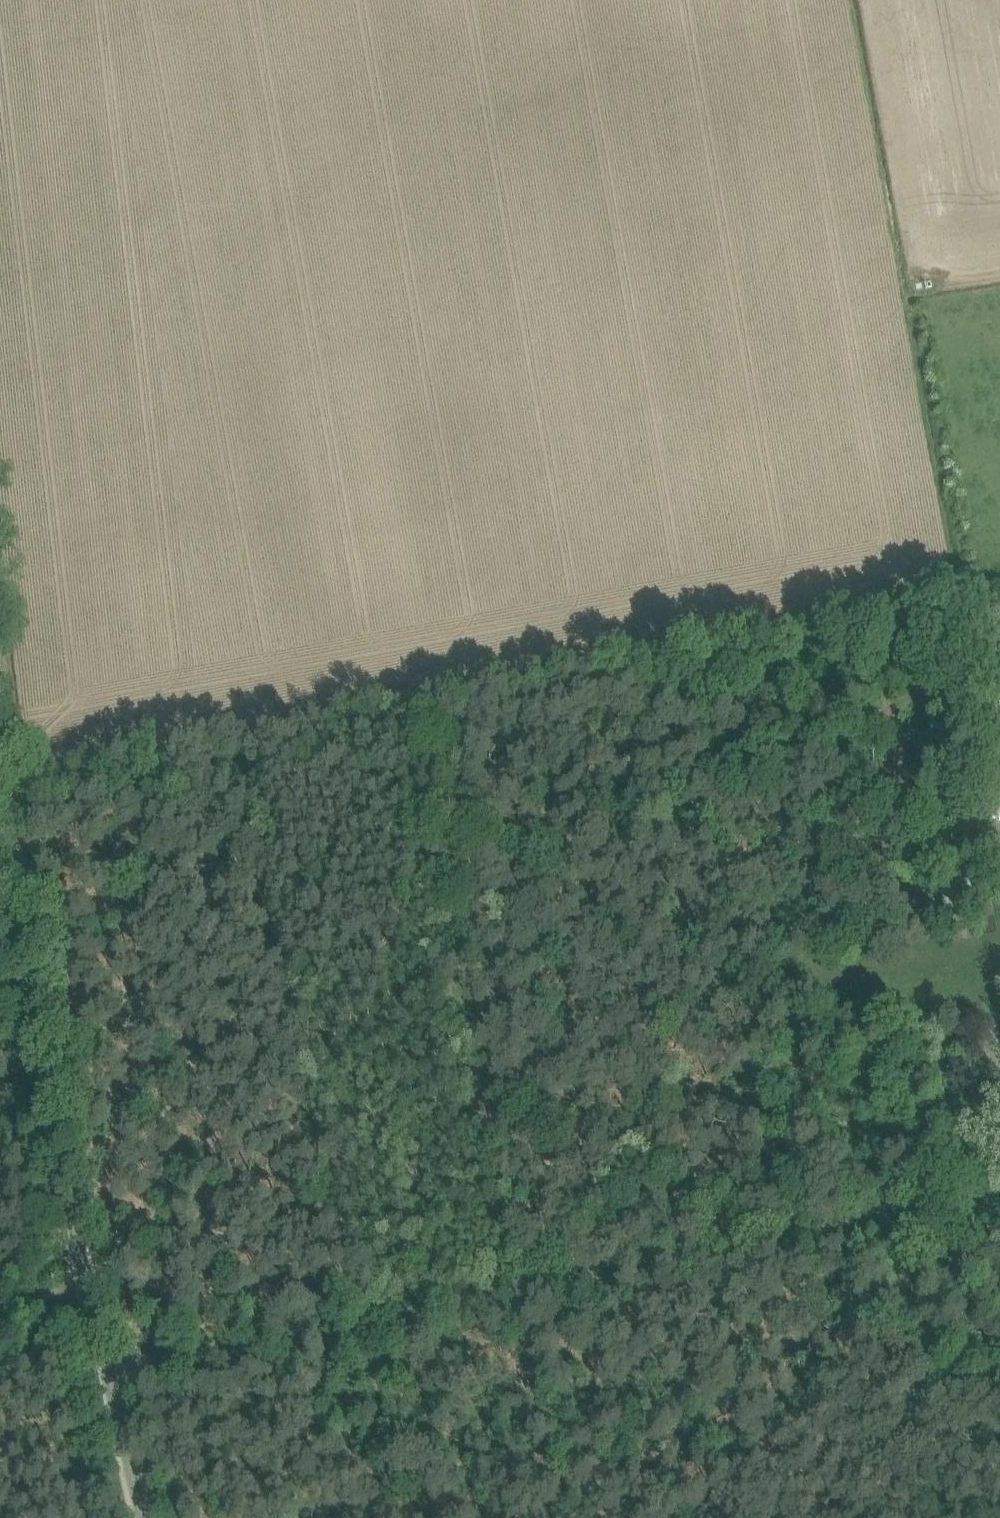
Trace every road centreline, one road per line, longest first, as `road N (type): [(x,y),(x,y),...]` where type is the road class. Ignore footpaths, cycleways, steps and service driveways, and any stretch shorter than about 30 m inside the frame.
road 1 (unclassified): [(109,1370),(999,1199)]
road 2 (unclassified): [(109,1370),(45,1086),(0,748)]
road 3 (unclassified): [(144,1517),(109,1370)]

